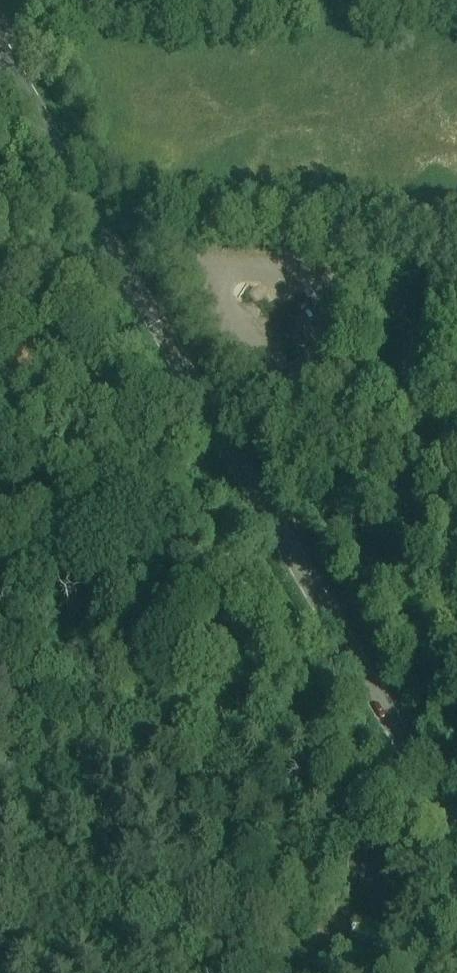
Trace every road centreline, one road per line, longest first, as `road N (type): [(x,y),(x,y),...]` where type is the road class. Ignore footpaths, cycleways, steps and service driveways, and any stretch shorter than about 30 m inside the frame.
road 1 (tertiary): [(456,826),(0,48)]
road 2 (track): [(0,864),(285,652)]
road 3 (track): [(285,652),(421,549),(456,561)]
road 4 (track): [(0,409),(177,470)]

